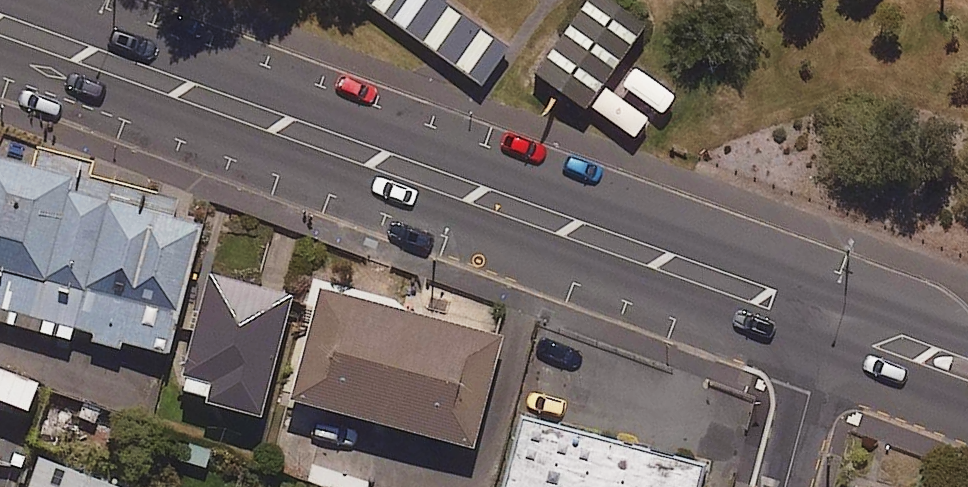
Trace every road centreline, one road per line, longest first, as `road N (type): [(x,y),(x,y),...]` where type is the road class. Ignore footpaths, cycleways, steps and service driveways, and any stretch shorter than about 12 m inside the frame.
road 1 (tertiary): [(812,365),(0,73)]
road 2 (tertiary): [(27,0),(838,290)]
road 3 (tertiary): [(967,421),(812,365)]
road 4 (tertiary): [(838,290),(967,339)]
road 5 (residential): [(782,486),(812,365)]

